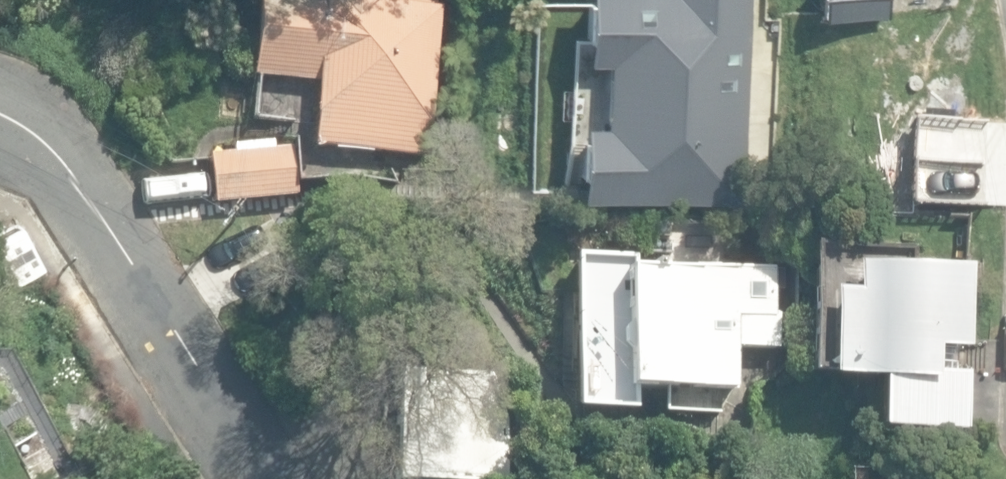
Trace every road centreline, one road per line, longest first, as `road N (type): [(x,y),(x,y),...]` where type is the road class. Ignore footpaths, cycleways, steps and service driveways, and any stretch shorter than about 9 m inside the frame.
road 1 (residential): [(0,109),(35,125),(70,170),(269,478)]

